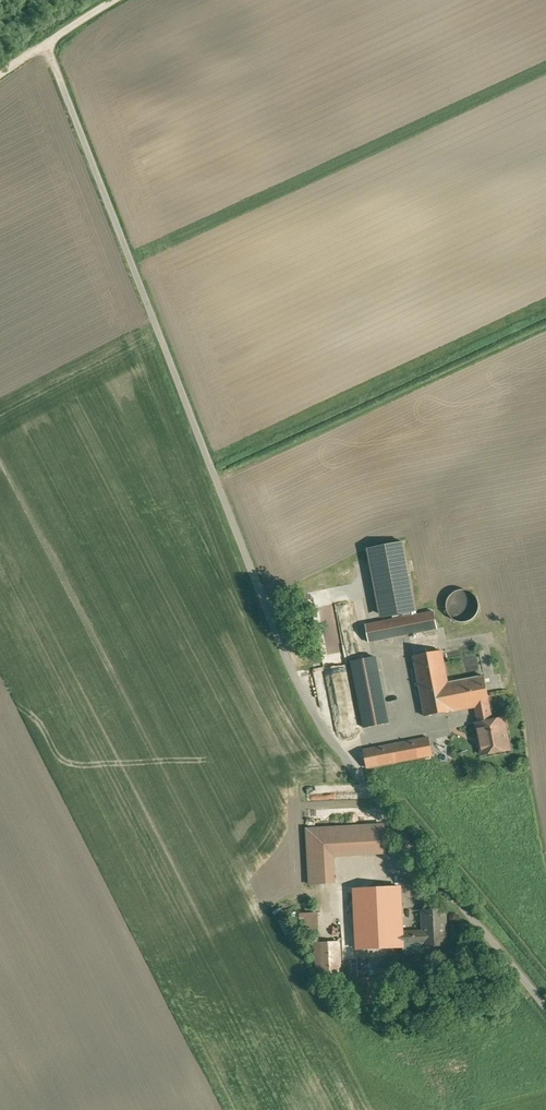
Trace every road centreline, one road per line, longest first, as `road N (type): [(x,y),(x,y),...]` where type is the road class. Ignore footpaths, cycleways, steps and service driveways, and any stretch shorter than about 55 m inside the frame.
road 1 (unclassified): [(47,46),(301,690),(343,758),(545,1009)]
road 2 (track): [(118,0),(0,77)]

